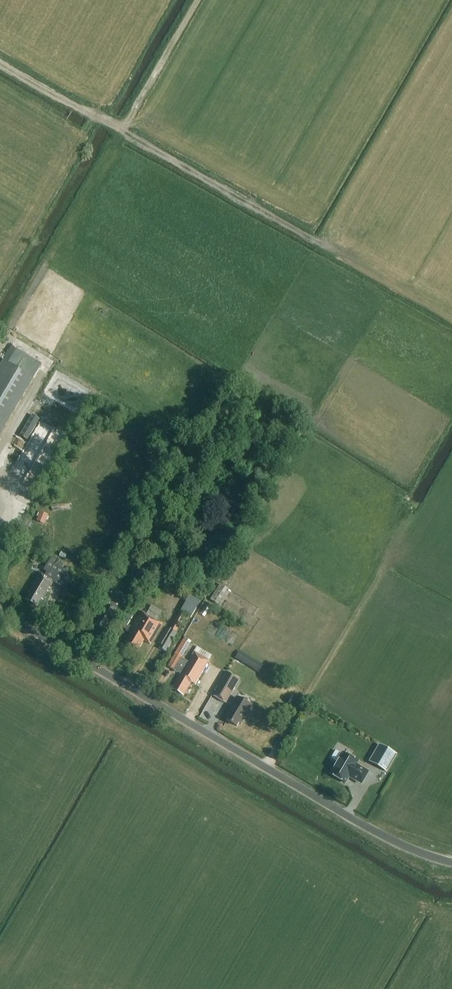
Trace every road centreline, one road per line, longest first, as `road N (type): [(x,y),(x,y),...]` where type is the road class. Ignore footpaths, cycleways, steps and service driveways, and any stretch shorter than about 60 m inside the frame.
road 1 (unclassified): [(451,863),(397,843),(0,614)]
road 2 (track): [(199,0),(132,116),(118,126),(0,62)]
road 3 (track): [(118,126),(307,236)]

